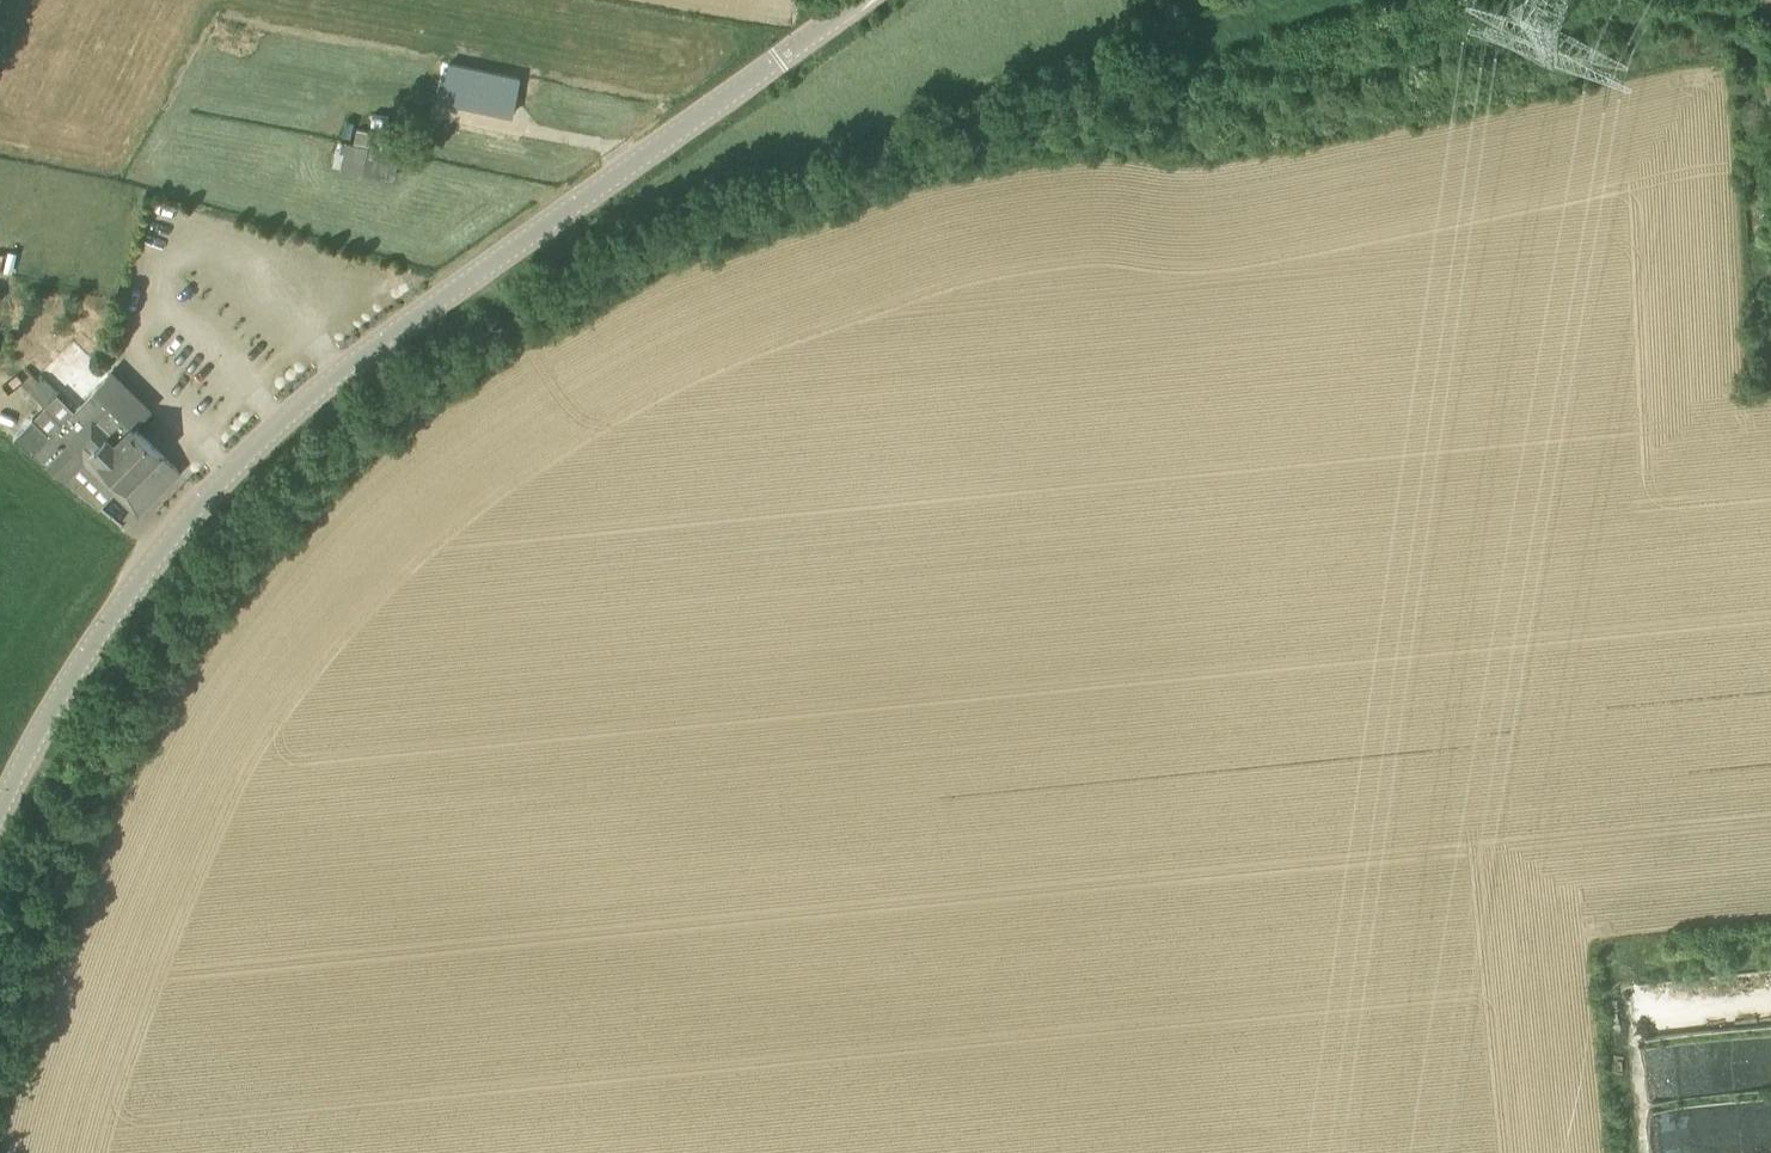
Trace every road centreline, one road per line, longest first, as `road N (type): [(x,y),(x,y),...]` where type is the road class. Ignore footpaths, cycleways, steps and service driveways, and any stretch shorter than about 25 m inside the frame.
road 1 (tertiary): [(0,794),(55,688),(180,507),(275,414),(857,0)]

